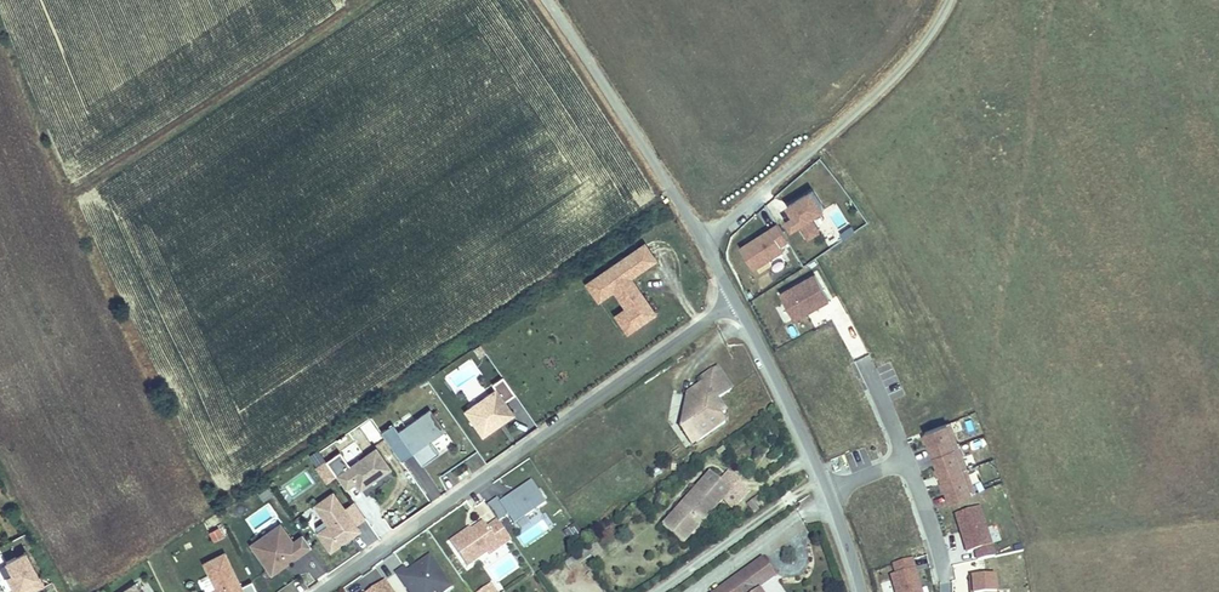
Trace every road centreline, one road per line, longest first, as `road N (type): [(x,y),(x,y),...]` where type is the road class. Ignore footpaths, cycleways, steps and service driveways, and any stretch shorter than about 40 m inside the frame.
road 1 (residential): [(319,591),(735,300)]
road 2 (residential): [(735,300),(547,0)]
road 3 (track): [(703,240),(920,54),(951,0)]
road 4 (residential): [(828,491),(735,300)]
road 5 (residential): [(906,460),(946,580)]

